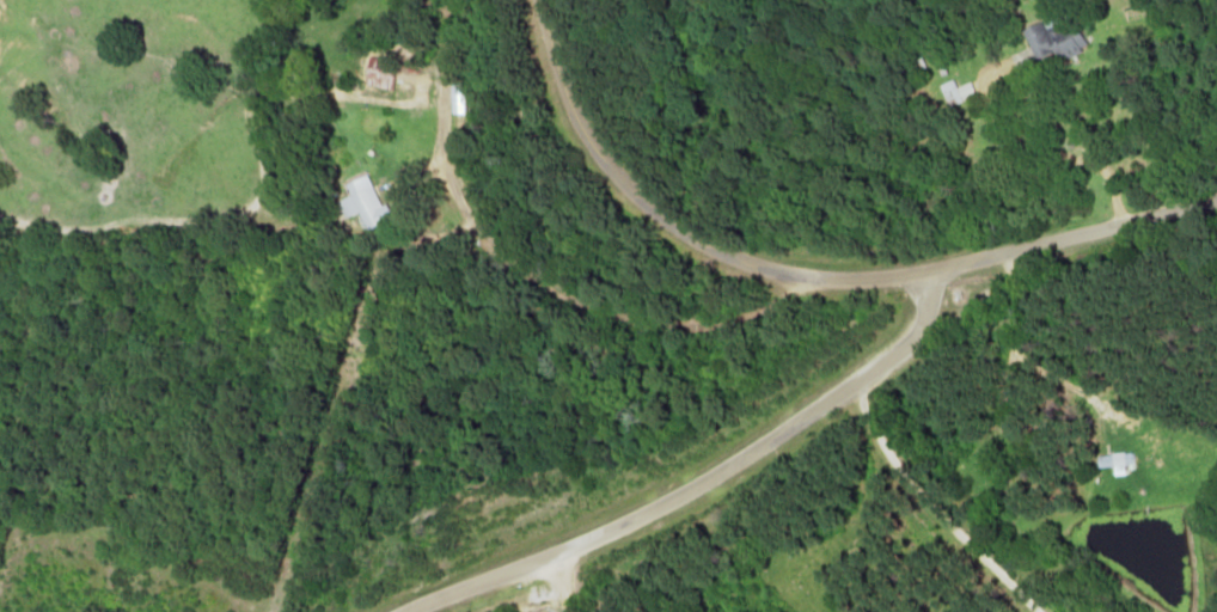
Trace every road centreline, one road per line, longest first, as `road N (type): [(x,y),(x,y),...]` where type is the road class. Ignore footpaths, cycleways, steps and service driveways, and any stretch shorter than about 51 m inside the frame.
road 1 (residential): [(411,611),(650,513),(769,442),(915,339),(928,313),(926,270)]
road 2 (tertiary): [(926,270),(808,274),(729,256),(653,210),(589,143),(539,0)]
road 3 (tertiary): [(926,270),(1216,203)]

